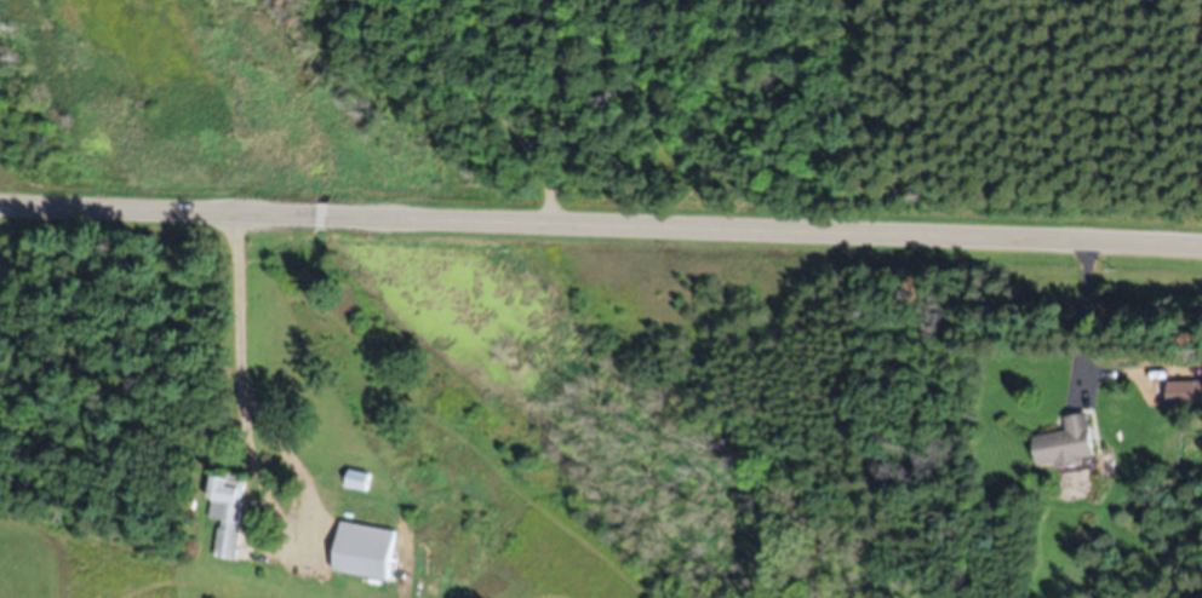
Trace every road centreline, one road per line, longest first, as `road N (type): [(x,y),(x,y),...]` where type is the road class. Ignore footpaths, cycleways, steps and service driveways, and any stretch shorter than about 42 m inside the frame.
road 1 (secondary): [(0,202),(1201,238)]

